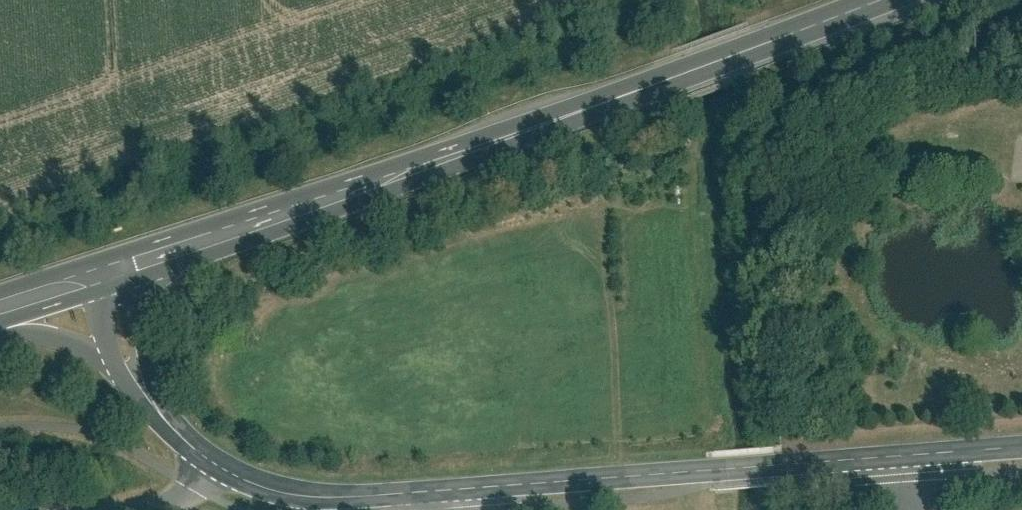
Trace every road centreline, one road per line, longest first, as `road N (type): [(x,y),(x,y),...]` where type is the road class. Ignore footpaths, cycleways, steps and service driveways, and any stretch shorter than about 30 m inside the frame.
road 1 (primary): [(878,0),(105,281)]
road 2 (tertiary): [(1021,449),(353,502),(295,497),(234,481),(209,465)]
road 3 (primary): [(0,329),(78,345),(134,372)]
road 4 (tertiary): [(209,465),(172,437),(134,372)]

